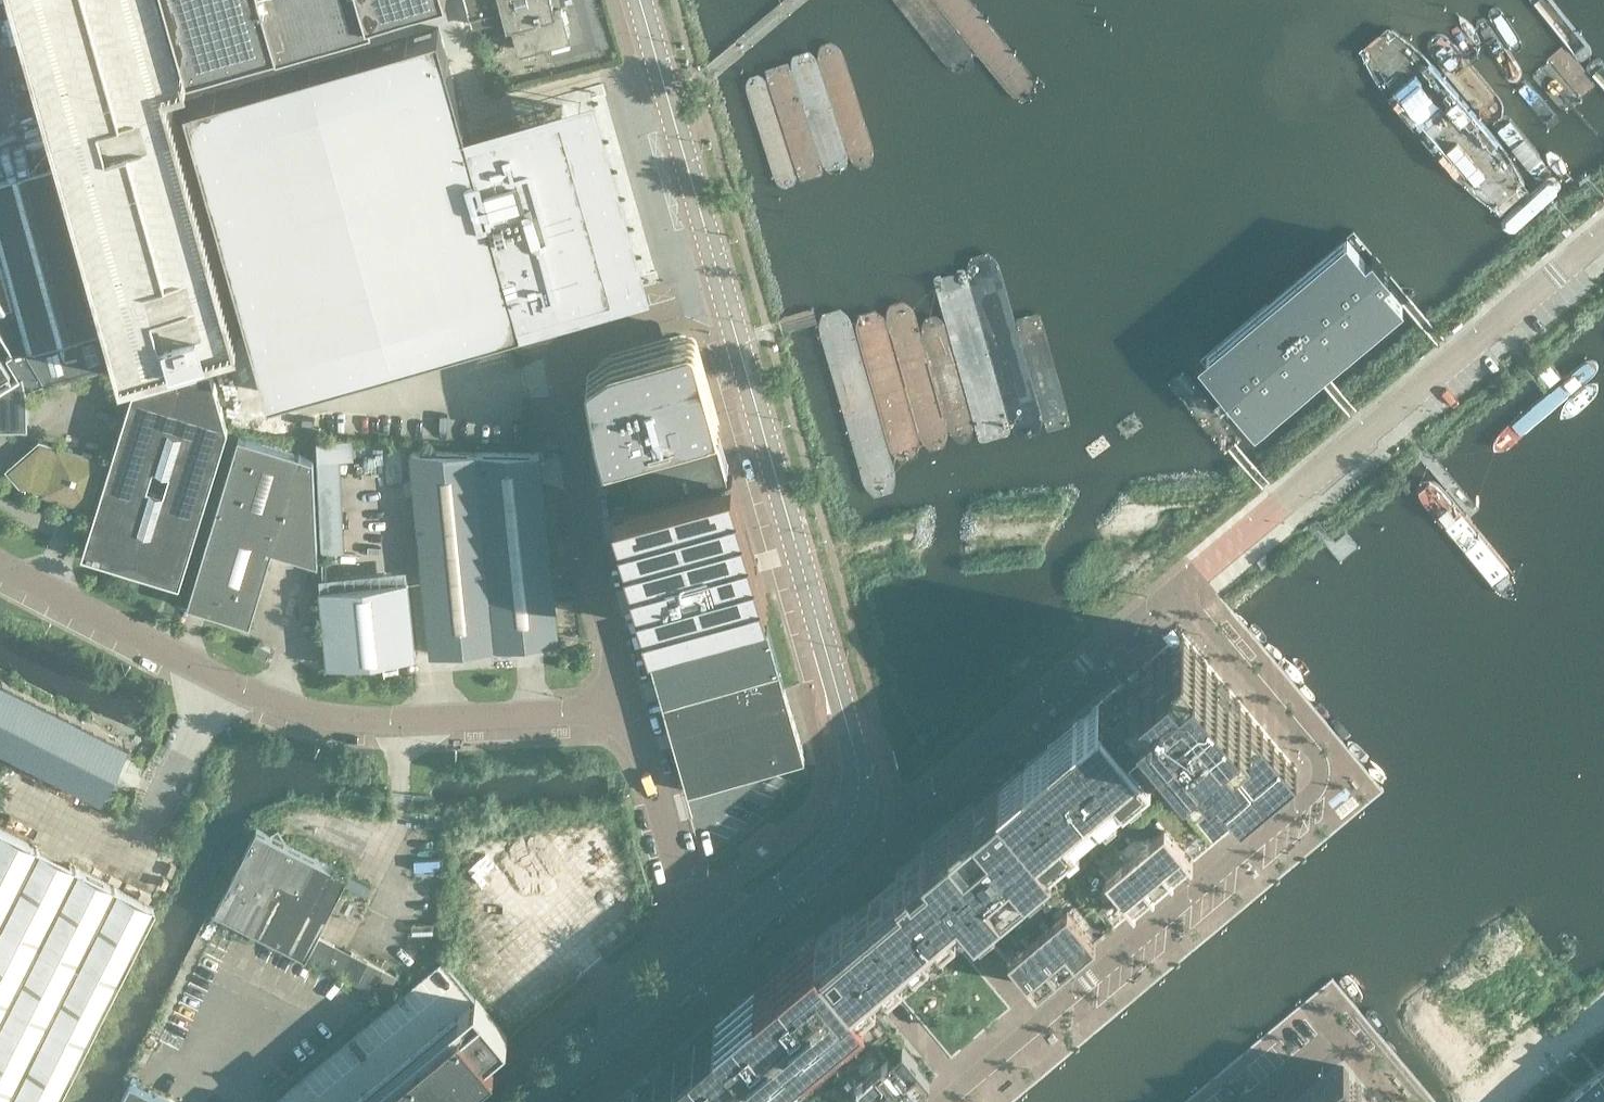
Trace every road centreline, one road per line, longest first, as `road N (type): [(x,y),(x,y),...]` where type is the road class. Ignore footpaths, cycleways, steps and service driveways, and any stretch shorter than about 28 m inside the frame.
road 1 (residential): [(1177,591),(1317,756),(1317,785),(943,1101)]
road 2 (unclassified): [(630,703),(589,713),(438,720),(313,714),(248,692),(0,564)]
road 3 (unclassified): [(1177,591),(1603,233)]
road 4 (unclassified): [(630,703),(595,575),(560,357),(581,335),(723,294)]
road 5 (residential): [(890,809),(922,798),(1177,591)]
road 6 (unclassified): [(723,294),(640,0)]
road 7 (unclassified): [(803,572),(723,294)]
road 8 (unclassified): [(717,944),(681,883),(630,703)]
road 9 (unclassified): [(528,1101),(717,944)]
road 10 (unclassified): [(856,805),(858,770),(803,572)]
road 11 (unclassified): [(717,944),(832,850),(856,805)]

